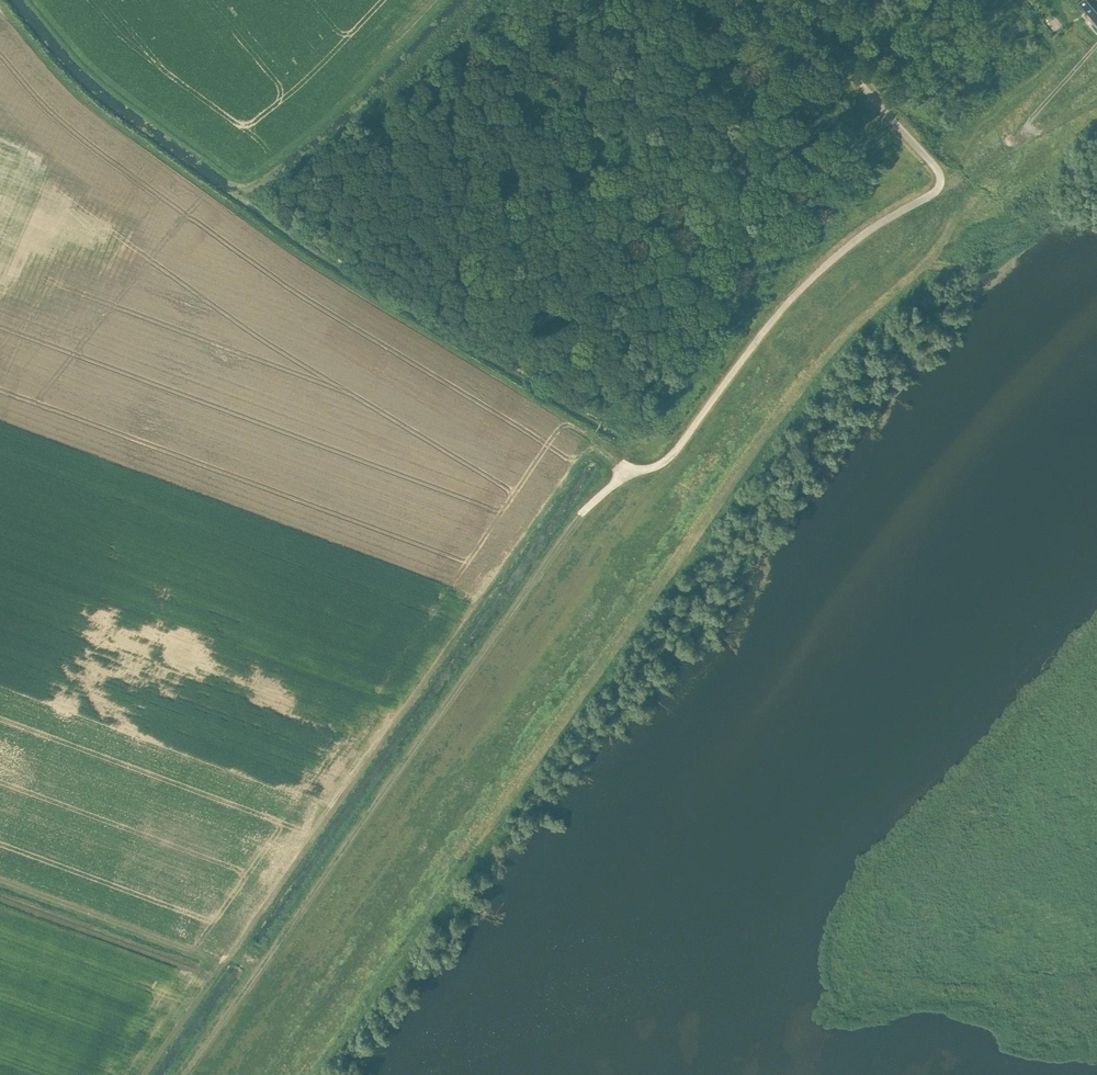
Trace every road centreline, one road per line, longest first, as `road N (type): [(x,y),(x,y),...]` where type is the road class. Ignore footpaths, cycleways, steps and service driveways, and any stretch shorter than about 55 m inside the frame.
road 1 (track): [(238,1074),(773,320),(843,251),(935,193),(941,177)]
road 2 (track): [(874,99),(941,177),(970,178)]
road 3 (track): [(874,99),(795,0)]
road 4 (track): [(1021,139),(1096,46)]

